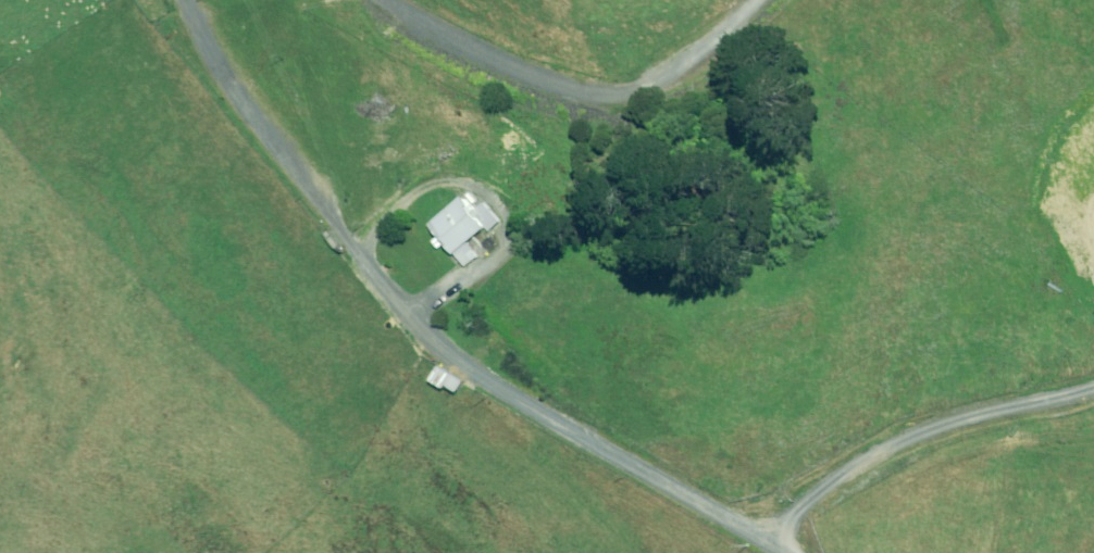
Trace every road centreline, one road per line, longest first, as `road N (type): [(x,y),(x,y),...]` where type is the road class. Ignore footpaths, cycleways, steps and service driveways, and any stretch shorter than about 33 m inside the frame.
road 1 (unclassified): [(785,552),(441,344),(210,44),(192,0)]
road 2 (unclassified): [(395,0),(494,75),(577,101),(652,98),(717,61),(791,0)]

